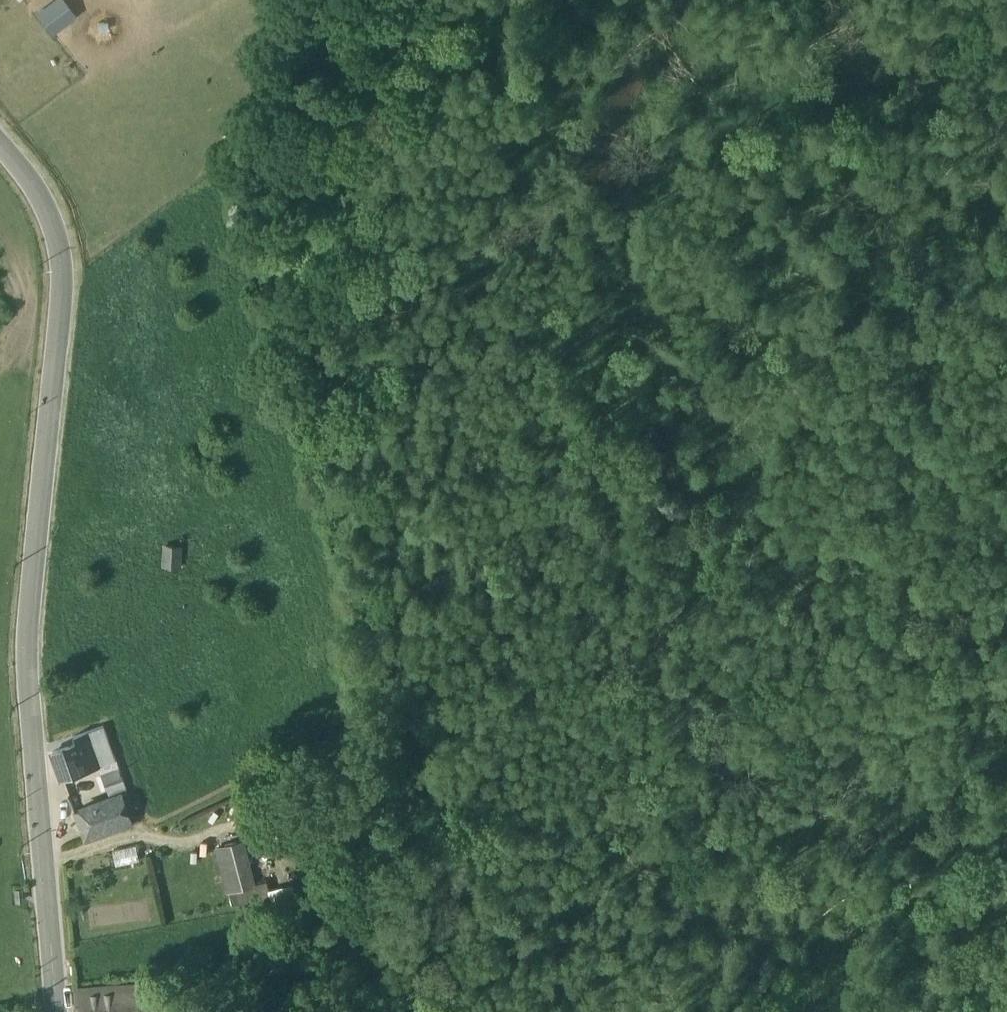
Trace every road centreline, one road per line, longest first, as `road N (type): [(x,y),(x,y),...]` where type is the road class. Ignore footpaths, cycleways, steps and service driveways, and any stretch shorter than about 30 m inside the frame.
road 1 (secondary): [(57,1011),(27,687),(64,283),(61,242),(40,192),(0,146)]

